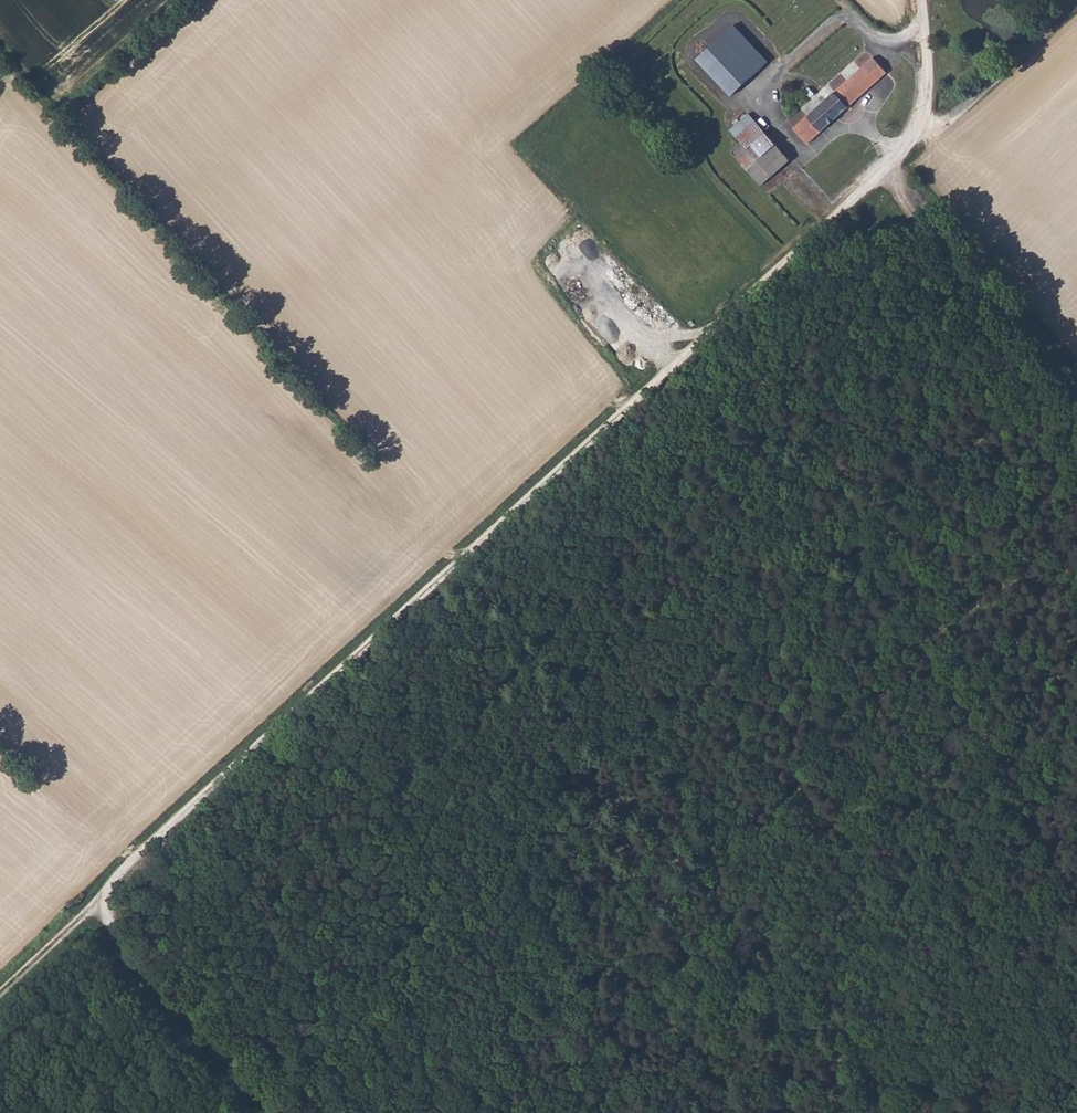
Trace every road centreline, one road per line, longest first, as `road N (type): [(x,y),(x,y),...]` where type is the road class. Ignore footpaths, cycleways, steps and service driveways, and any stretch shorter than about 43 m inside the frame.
road 1 (unclassified): [(918,0),(923,88),(912,145),(884,179),(80,916)]
road 2 (track): [(884,179),(1076,393)]
road 3 (unclassified): [(268,1112),(80,916)]
road 4 (track): [(912,145),(1076,4)]

